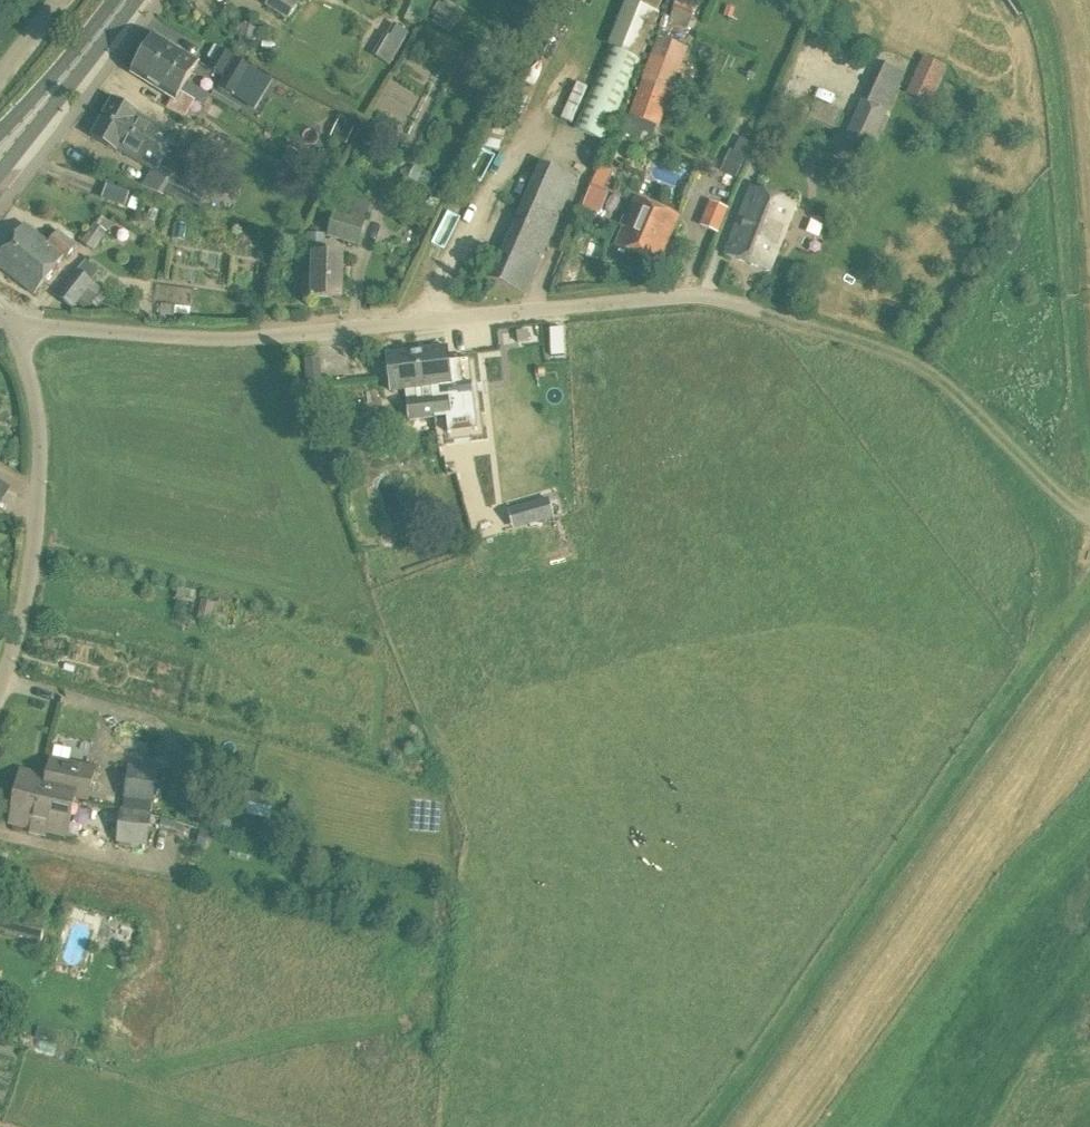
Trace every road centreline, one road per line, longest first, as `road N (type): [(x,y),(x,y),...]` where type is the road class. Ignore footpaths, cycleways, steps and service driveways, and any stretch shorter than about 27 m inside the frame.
road 1 (unclassified): [(14,325),(231,339),(679,294),(758,310)]
road 2 (track): [(758,310),(918,362),(1089,517)]
road 3 (unclassified): [(0,694),(25,630),(41,460),(38,410),(14,325)]
road 4 (primary): [(0,164),(94,39)]
road 5 (primary): [(94,39),(0,133)]

